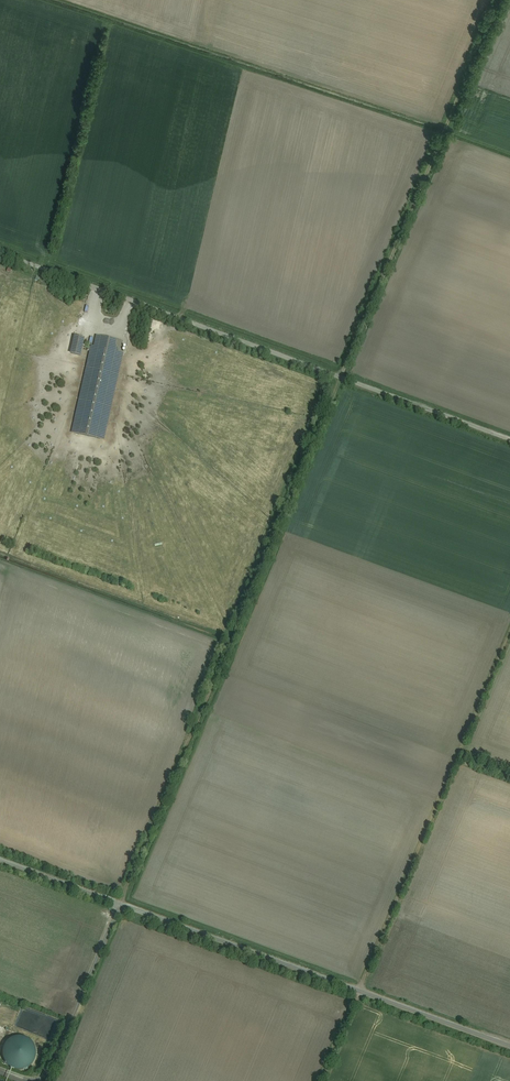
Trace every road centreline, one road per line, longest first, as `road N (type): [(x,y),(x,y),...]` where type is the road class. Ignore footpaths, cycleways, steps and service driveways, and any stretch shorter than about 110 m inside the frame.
road 1 (track): [(499,0),(120,904)]
road 2 (unclassified): [(0,254),(509,440)]
road 3 (unclassified): [(0,860),(509,1046)]
road 4 (track): [(509,633),(320,1080)]

